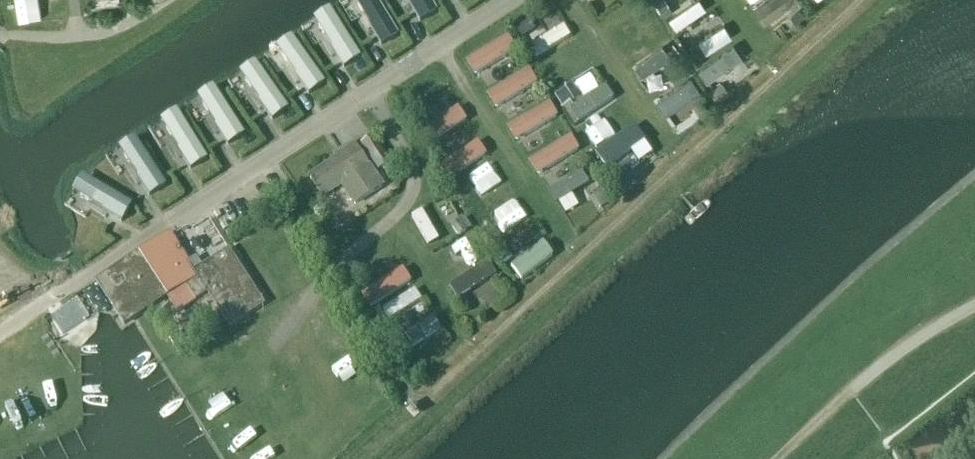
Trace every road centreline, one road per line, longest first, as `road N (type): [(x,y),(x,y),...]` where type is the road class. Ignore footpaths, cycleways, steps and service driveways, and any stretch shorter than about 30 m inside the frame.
road 1 (unclassified): [(843,394),(902,348),(974,307)]

